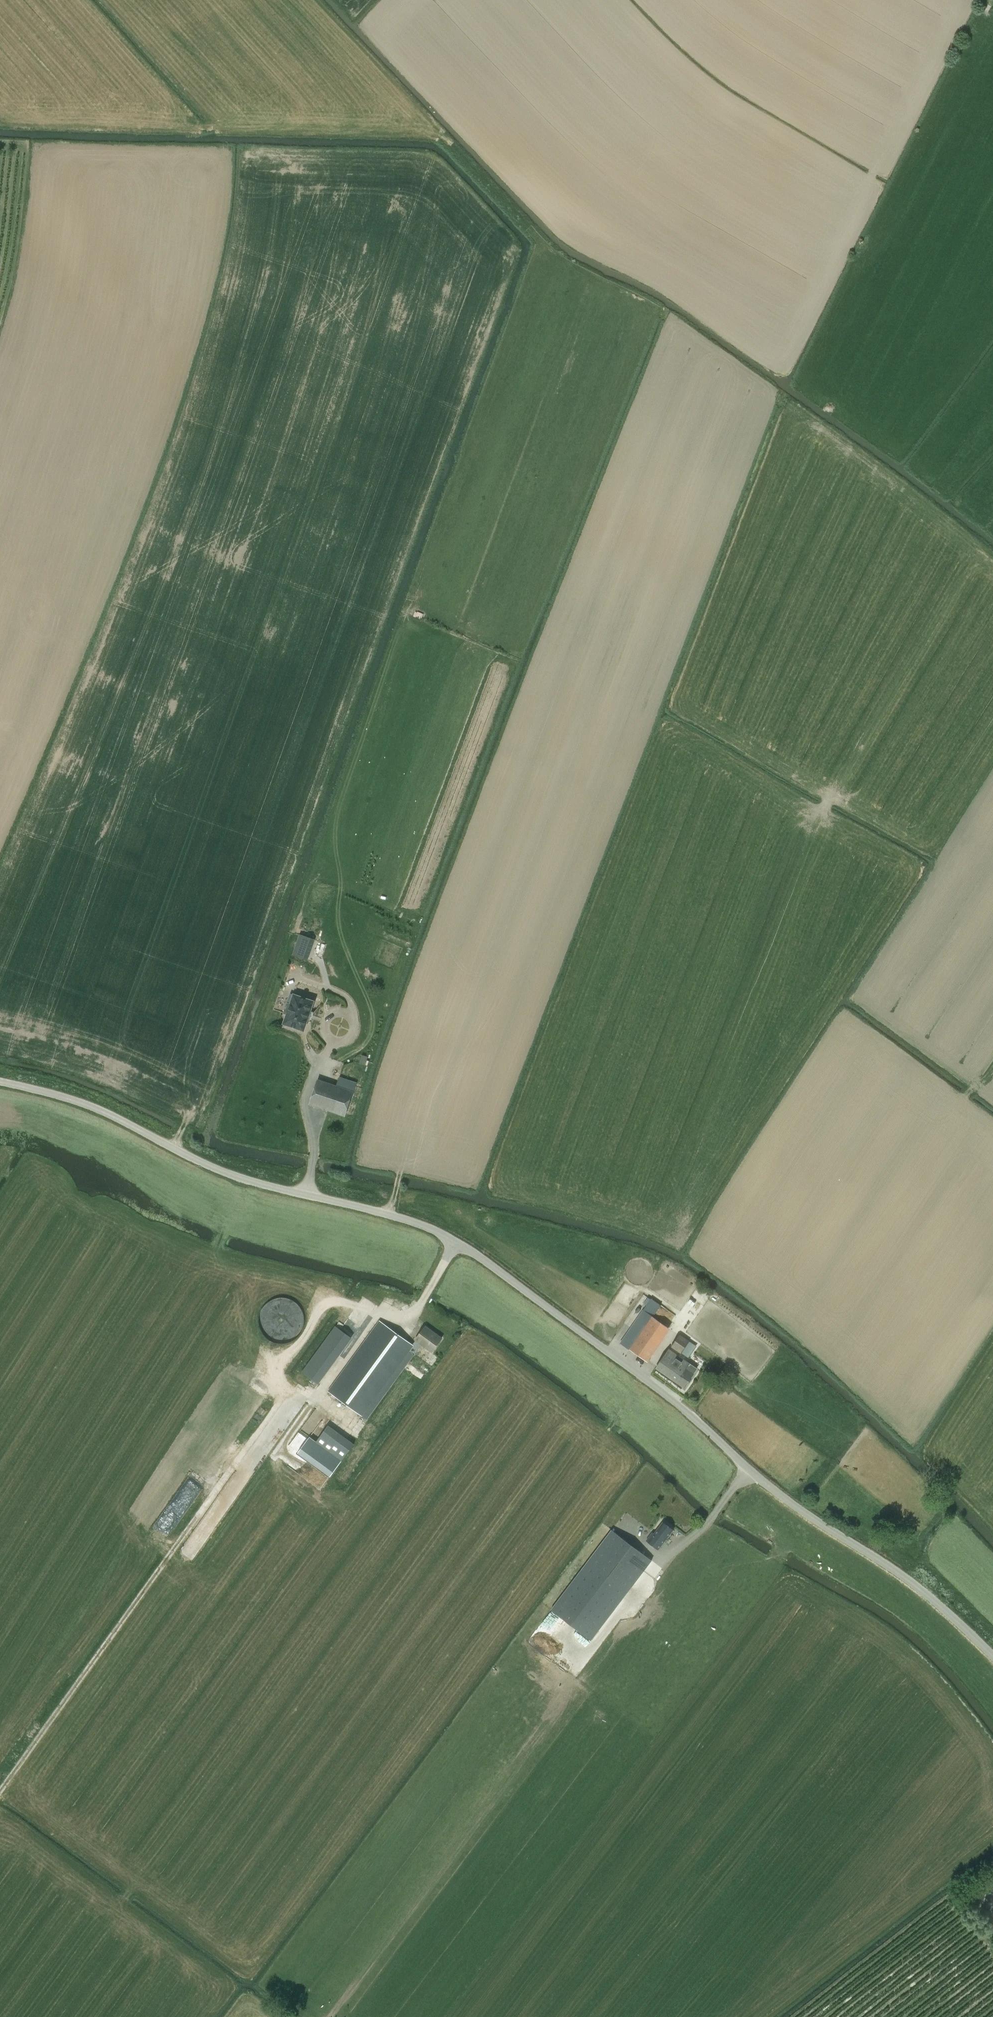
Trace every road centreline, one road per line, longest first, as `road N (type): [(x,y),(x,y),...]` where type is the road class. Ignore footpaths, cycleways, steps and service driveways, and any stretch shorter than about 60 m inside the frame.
road 1 (unclassified): [(992,1658),(917,1587),(763,1484),(650,1381),(473,1252),(375,1210),(234,1178),(78,1102),(0,1083)]

